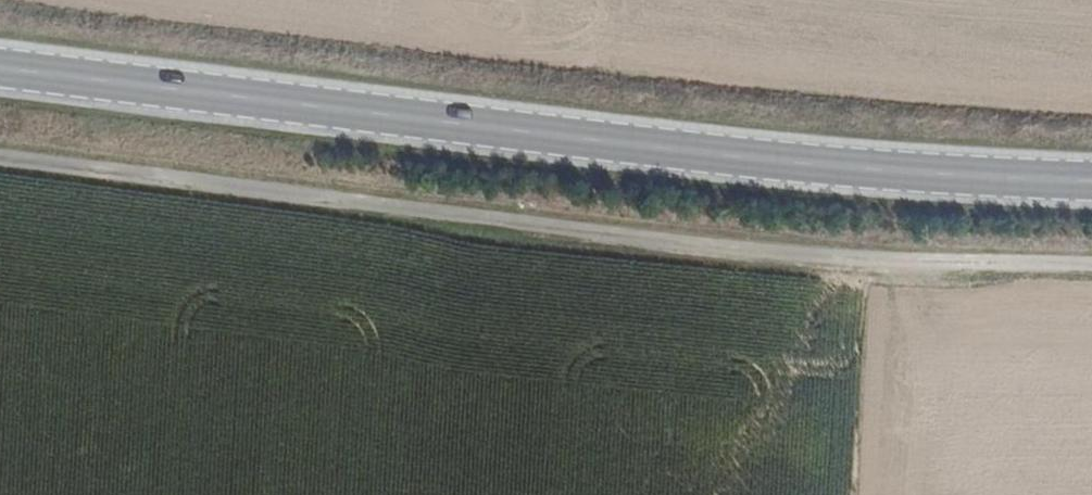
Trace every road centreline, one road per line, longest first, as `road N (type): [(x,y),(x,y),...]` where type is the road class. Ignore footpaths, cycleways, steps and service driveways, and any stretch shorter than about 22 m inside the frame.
road 1 (primary): [(1091,183),(757,159),(0,68)]
road 2 (track): [(1091,253),(433,206),(0,148)]

